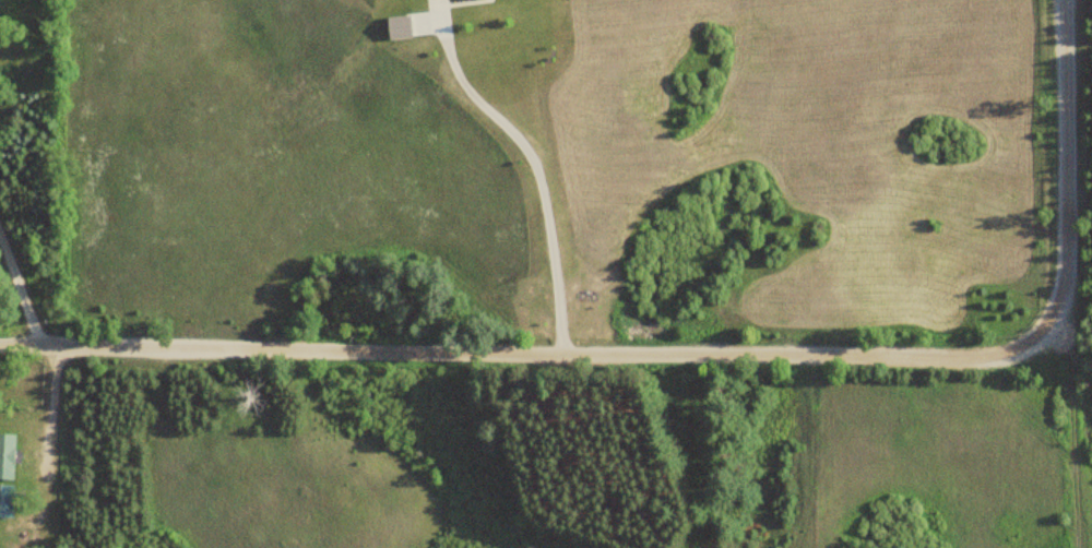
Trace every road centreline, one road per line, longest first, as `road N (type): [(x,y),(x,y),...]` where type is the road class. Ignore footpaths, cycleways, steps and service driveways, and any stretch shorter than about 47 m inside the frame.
road 1 (residential): [(1047,325),(994,357),(0,344)]
road 2 (residential): [(1047,325),(1064,294),(1069,255),(1064,0)]

